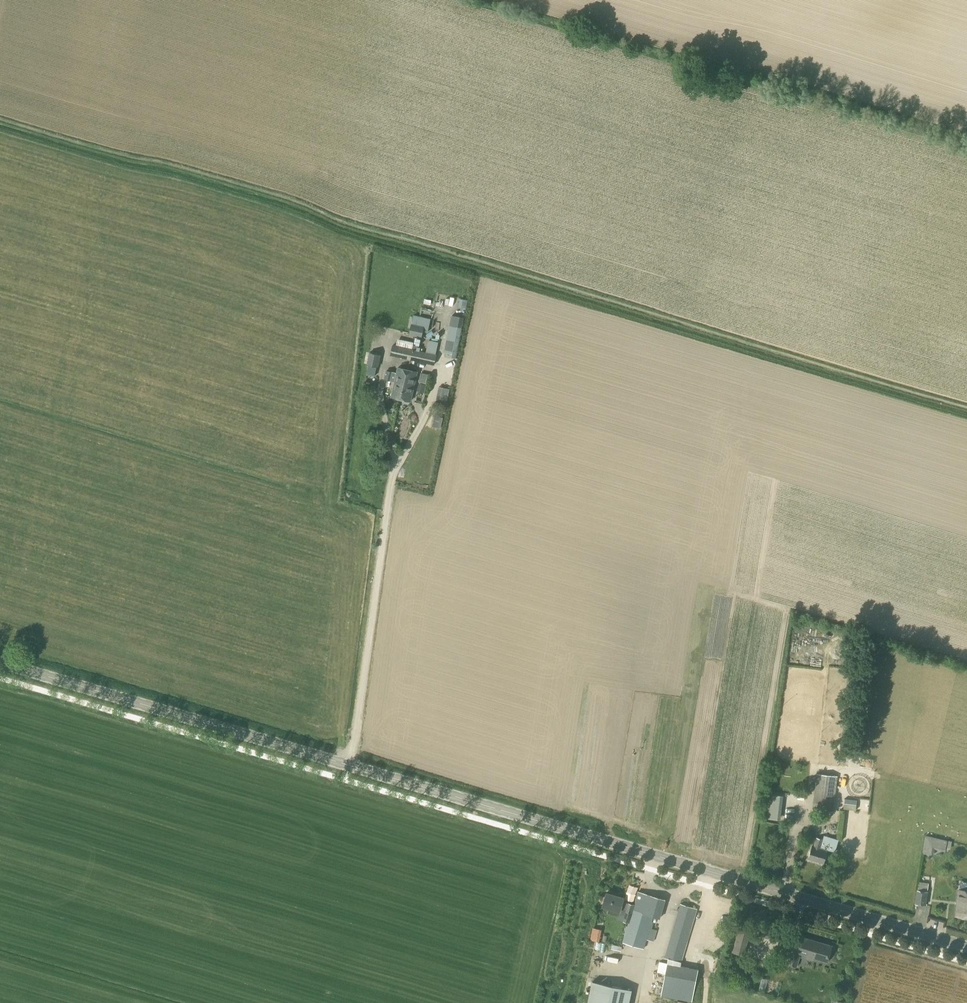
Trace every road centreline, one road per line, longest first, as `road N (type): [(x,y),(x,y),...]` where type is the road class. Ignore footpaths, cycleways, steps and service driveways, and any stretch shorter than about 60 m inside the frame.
road 1 (tertiary): [(966,946),(0,664)]

